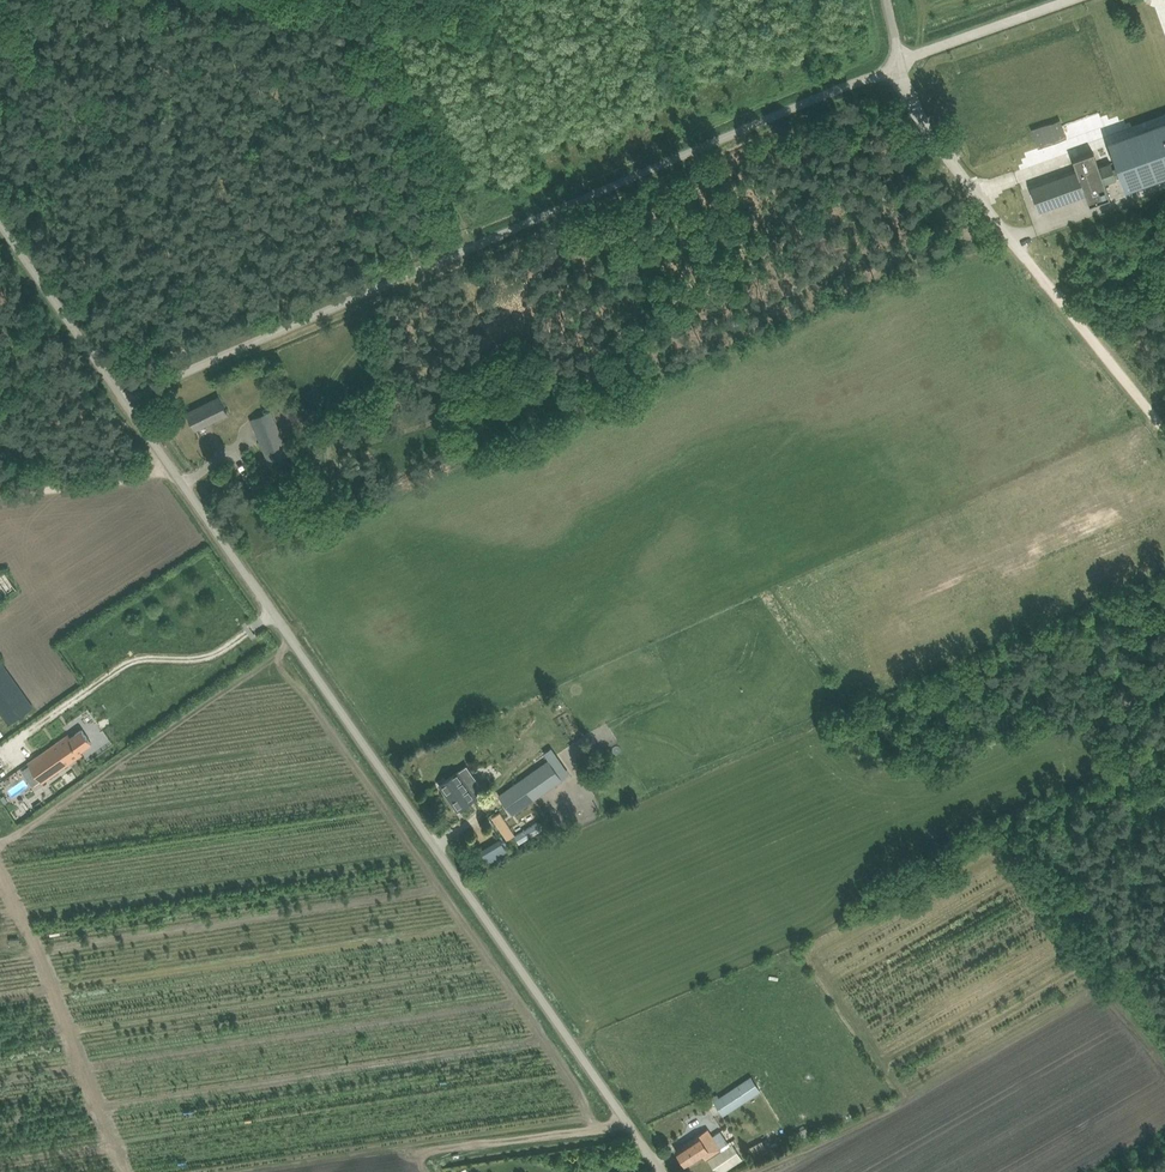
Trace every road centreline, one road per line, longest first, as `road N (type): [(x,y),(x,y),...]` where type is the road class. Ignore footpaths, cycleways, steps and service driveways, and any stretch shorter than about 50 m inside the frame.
road 1 (unclassified): [(666,1171),(128,401)]
road 2 (unclassified): [(128,401),(901,61)]
road 3 (track): [(1164,428),(941,149),(911,101),(901,61)]
road 4 (track): [(1164,682),(1147,686),(1133,745),(1090,789),(1021,838)]
road 5 (unclassified): [(128,401),(0,227)]
road 6 (unclassified): [(901,61),(1082,0)]

